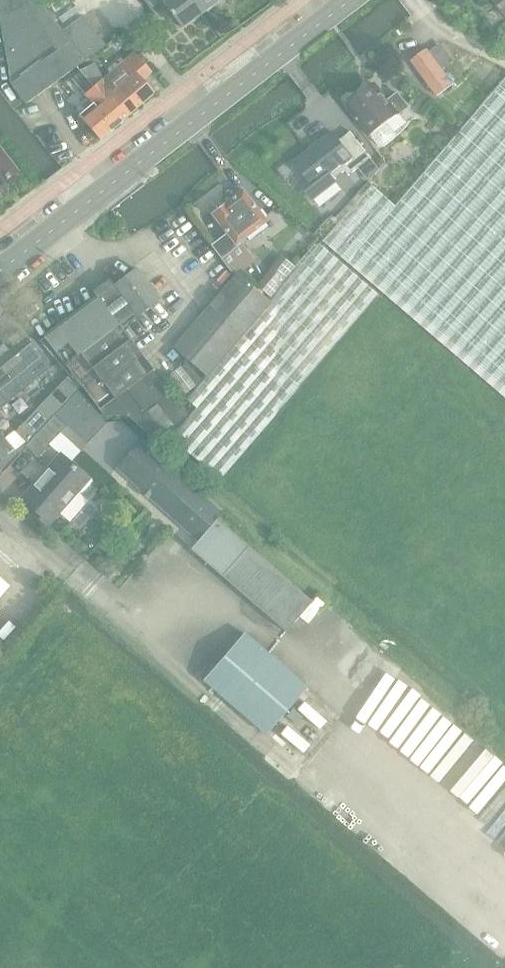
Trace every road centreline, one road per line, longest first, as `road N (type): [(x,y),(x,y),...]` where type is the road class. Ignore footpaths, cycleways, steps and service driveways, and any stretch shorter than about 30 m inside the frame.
road 1 (secondary): [(0,271),(353,0)]

